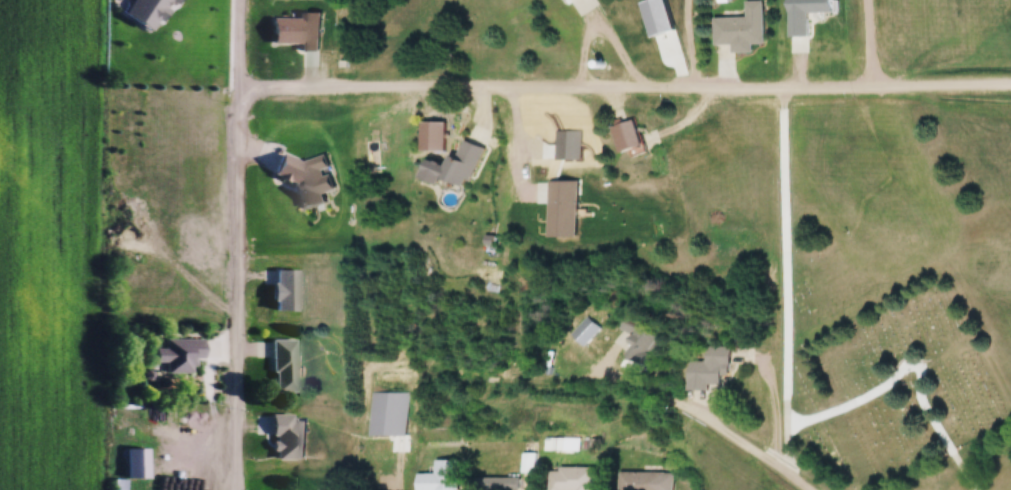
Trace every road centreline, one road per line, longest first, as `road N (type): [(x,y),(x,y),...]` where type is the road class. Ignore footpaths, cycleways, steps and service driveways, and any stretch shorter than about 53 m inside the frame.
road 1 (residential): [(1010,85),(756,92),(237,85)]
road 2 (track): [(786,480),(780,86)]

